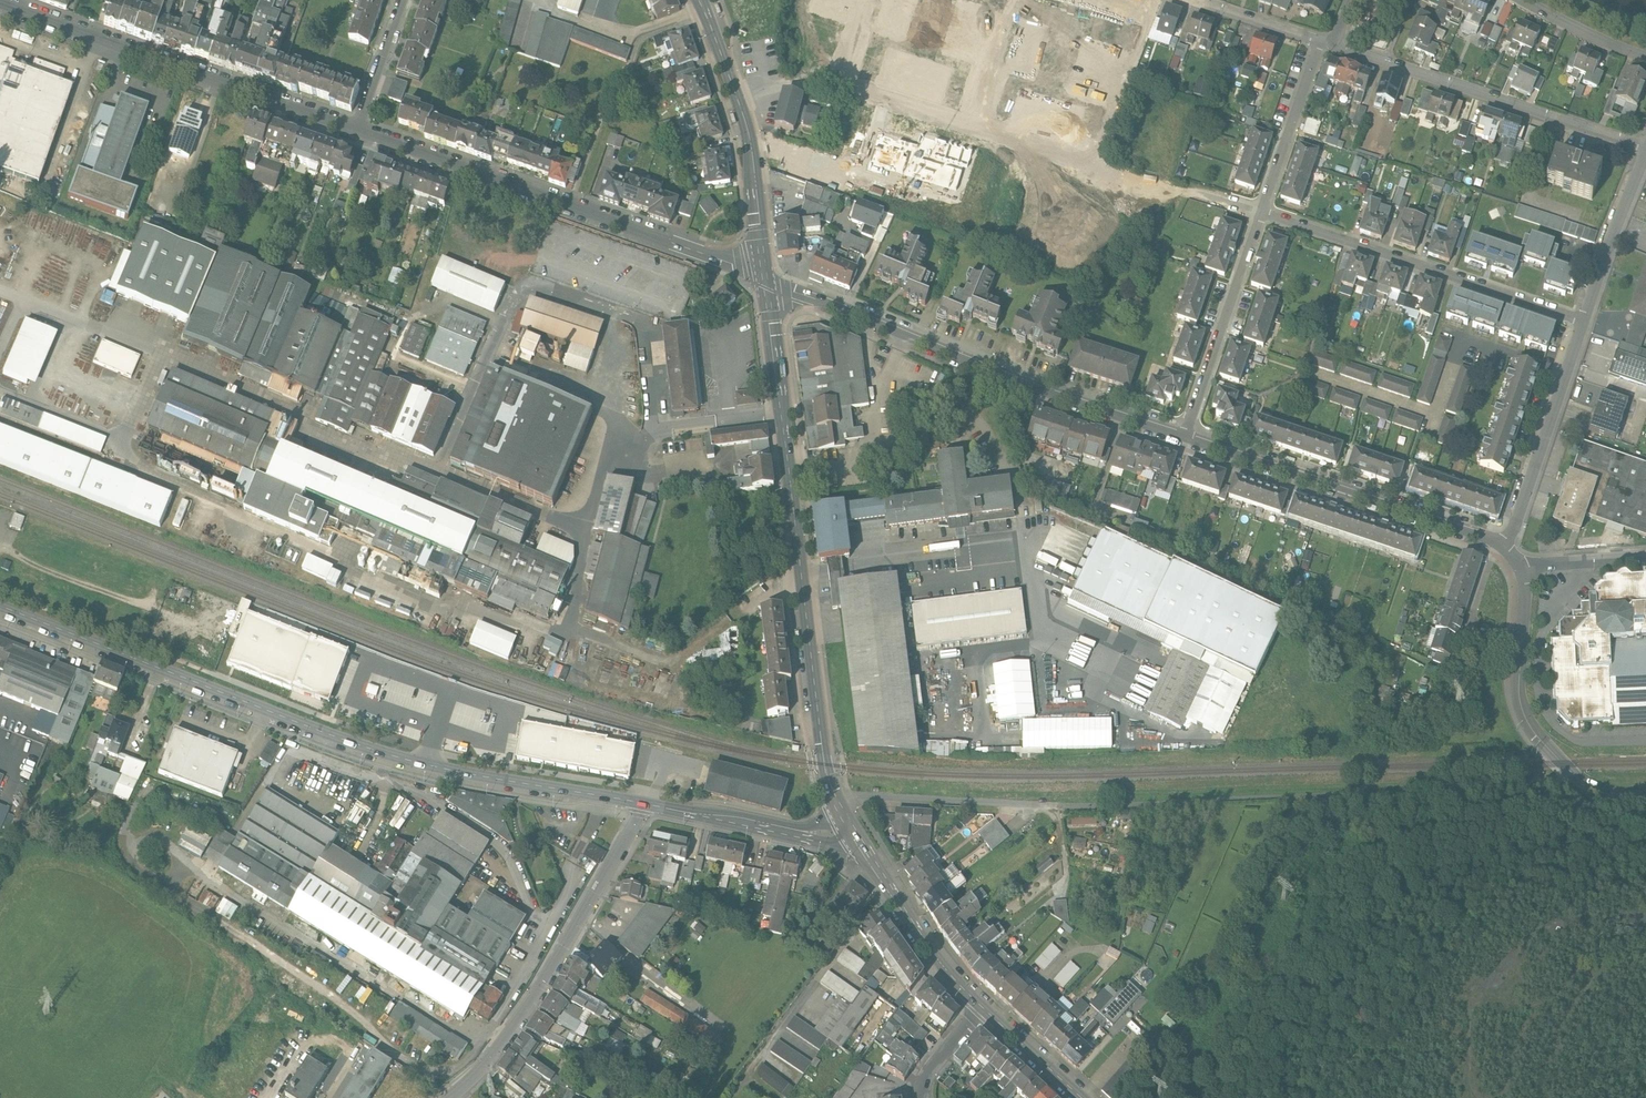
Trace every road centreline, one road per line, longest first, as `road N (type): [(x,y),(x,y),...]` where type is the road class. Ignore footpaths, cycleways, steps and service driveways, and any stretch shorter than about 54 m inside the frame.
road 1 (secondary): [(0,604),(346,740),(426,764),(648,806)]
road 2 (secondary): [(766,274),(824,764),(838,805)]
road 3 (residential): [(766,274),(1184,434)]
road 4 (residential): [(361,129),(766,274)]
road 5 (residential): [(0,3),(361,129)]
road 6 (residential): [(648,806),(557,958),(471,1077),(444,1097)]
road 7 (residential): [(1263,210),(1585,319)]
road 8 (residential): [(1184,434),(1504,545)]
road 9 (residential): [(1327,42),(1645,148)]
road 10 (secondary): [(703,0),(747,128),(766,274)]
road 11 (residential): [(1585,319),(1504,545)]
road 12 (residential): [(1263,210),(1184,434)]
road 13 (secondary): [(848,823),(938,959),(983,1008)]
road 14 (residential): [(838,805),(856,794),(1061,805)]
road 15 (secondary): [(648,806),(823,832),(848,823)]
road 16 (track): [(197,626),(9,549)]
road 17 (unclassified): [(1522,659),(1523,708),(1534,729),(1591,778),(1645,786)]
road 18 (residential): [(1319,39),(1263,210)]
road 19 (residential): [(1645,150),(1585,319)]
road 20 (residential): [(1263,210),(1094,162)]
road 21 (residential): [(1094,162),(1146,0)]
road 22 (residential): [(405,0),(361,129)]
road 23 (secondary): [(983,1008),(1083,1097)]
road 24 (residential): [(1524,0),(1645,57)]
road 25 (residential): [(968,126),(1008,0)]
road 26 (residential): [(1094,162),(968,126)]
road 27 (residential): [(968,126),(844,90)]
road 28 (residential): [(1521,568),(1645,559)]

